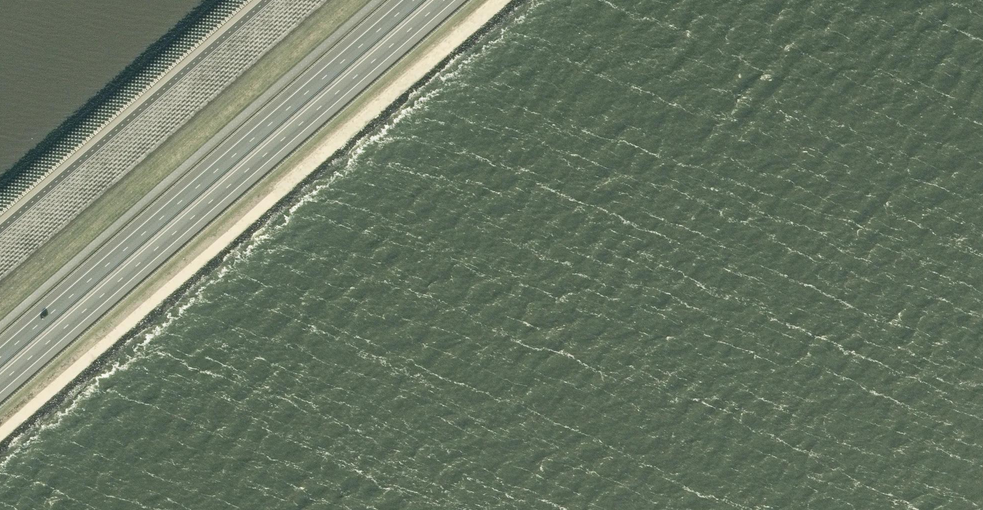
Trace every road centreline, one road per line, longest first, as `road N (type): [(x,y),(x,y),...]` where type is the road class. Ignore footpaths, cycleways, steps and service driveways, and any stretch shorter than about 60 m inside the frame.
road 1 (motorway): [(0,387),(447,0)]
road 2 (motorway): [(413,0),(0,357)]

